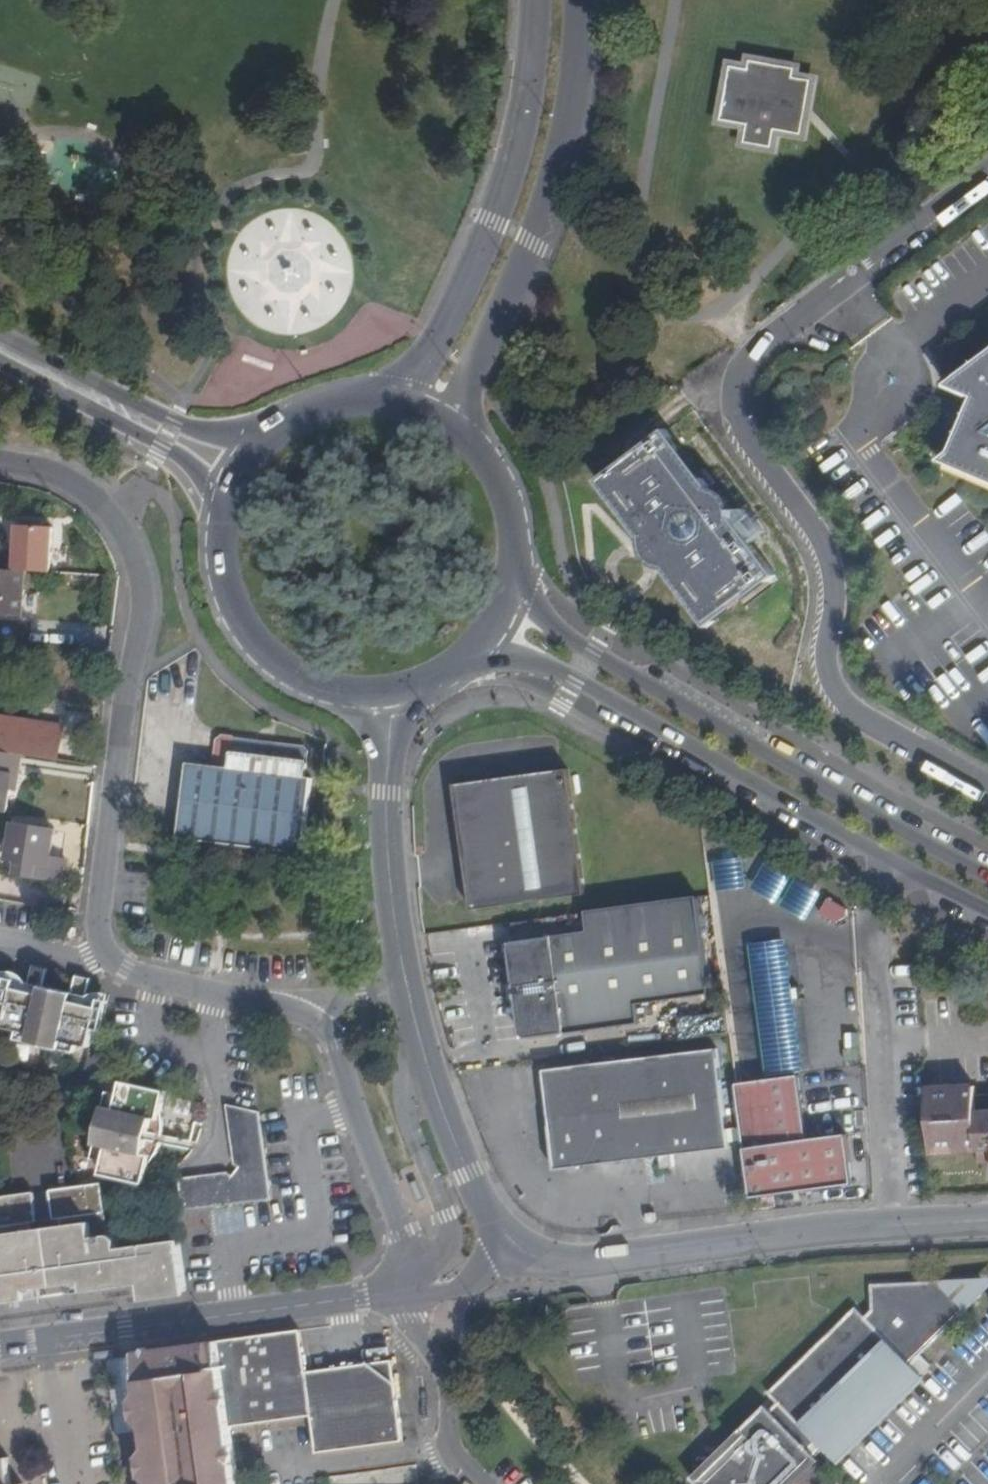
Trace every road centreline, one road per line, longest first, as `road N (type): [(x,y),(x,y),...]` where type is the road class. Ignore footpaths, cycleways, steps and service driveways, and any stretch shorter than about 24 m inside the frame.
road 1 (residential): [(987,785),(837,697),(823,658),(833,600),(826,553),(750,449),(736,405),(741,373),(757,349),(987,175)]
road 2 (residential): [(316,1018),(123,970),(101,949),(90,924),(136,600),(132,561),(119,521),(75,485),(0,462)]
road 3 (secondary): [(448,676),(514,658),(577,680),(807,815),(987,908)]
road 4 (secondary): [(987,874),(555,628),(519,571)]
road 5 (residential): [(512,1241),(532,1255),(571,1263),(851,1228),(987,1221)]
road 6 (tertiary): [(447,416),(549,182),(574,0)]
road 7 (tertiary): [(540,0),(530,118),(497,223),(422,383),(405,398)]
road 8 (residential): [(0,1347),(404,1296)]
road 9 (secondary): [(231,479),(216,524),(217,570),(231,615),(258,653),(296,681),(340,697),(387,698)]
road 10 (residential): [(404,1296),(404,1233),(316,1018)]
road 11 (residential): [(406,982),(392,917),(387,698)]
road 12 (residential): [(512,1241),(467,1172),(406,982)]
road 13 (secondary): [(0,354),(231,479)]
road 14 (residential): [(404,1296),(447,1390),(448,1446),(482,1483)]
road 15 (secondary): [(405,398),(353,394),(303,408),(261,437),(231,479)]
road 16 (secondary): [(519,571),(511,492),(485,449),(447,416)]
road 17 (secondary): [(448,676),(482,649),(506,613),(519,571)]
road 18 (residential): [(404,1296),(452,1291),(512,1241)]

